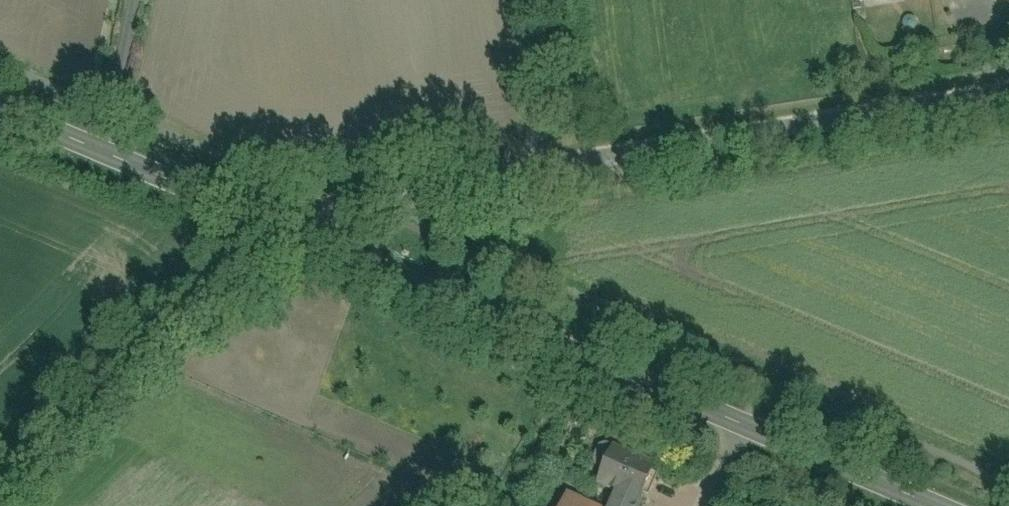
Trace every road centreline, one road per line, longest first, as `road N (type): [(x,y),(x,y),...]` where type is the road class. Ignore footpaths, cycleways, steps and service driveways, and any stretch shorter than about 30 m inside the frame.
road 1 (unclassified): [(290,233),(304,214),(342,201),(1008,93)]
road 2 (secondary): [(930,505),(290,233)]
road 3 (secondary): [(290,233),(0,108)]

